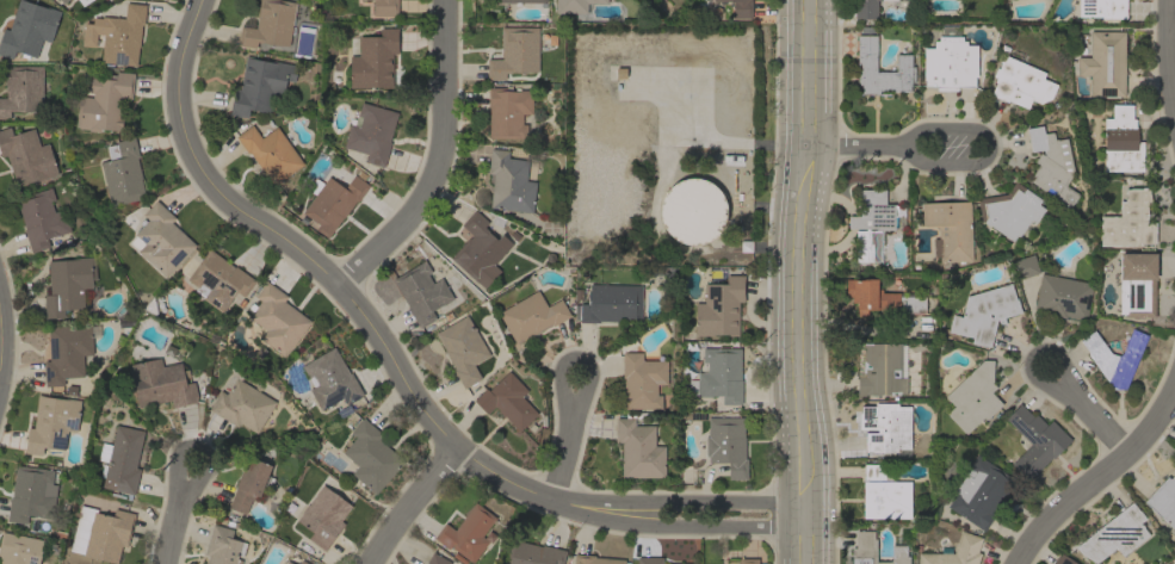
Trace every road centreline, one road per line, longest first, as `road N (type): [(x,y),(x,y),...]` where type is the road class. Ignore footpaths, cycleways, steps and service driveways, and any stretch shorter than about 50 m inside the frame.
road 1 (residential): [(803,519),(654,521),(552,501),(450,454),(341,287),(217,199),(191,157),(179,111),(181,57),(199,0)]
road 2 (tertiary): [(805,563),(810,0)]
road 3 (residential): [(341,287),(414,209),(446,105),(447,0)]
road 4 (residential): [(1019,563),(1058,514),(1150,434),(1174,393)]
road 5 (residential): [(910,147),(928,167),(976,167),(992,147),(976,128),(928,128),(910,147)]
road 6 (residential): [(450,454),(373,563)]
road 7 (residential): [(552,501),(573,436),(579,378)]

